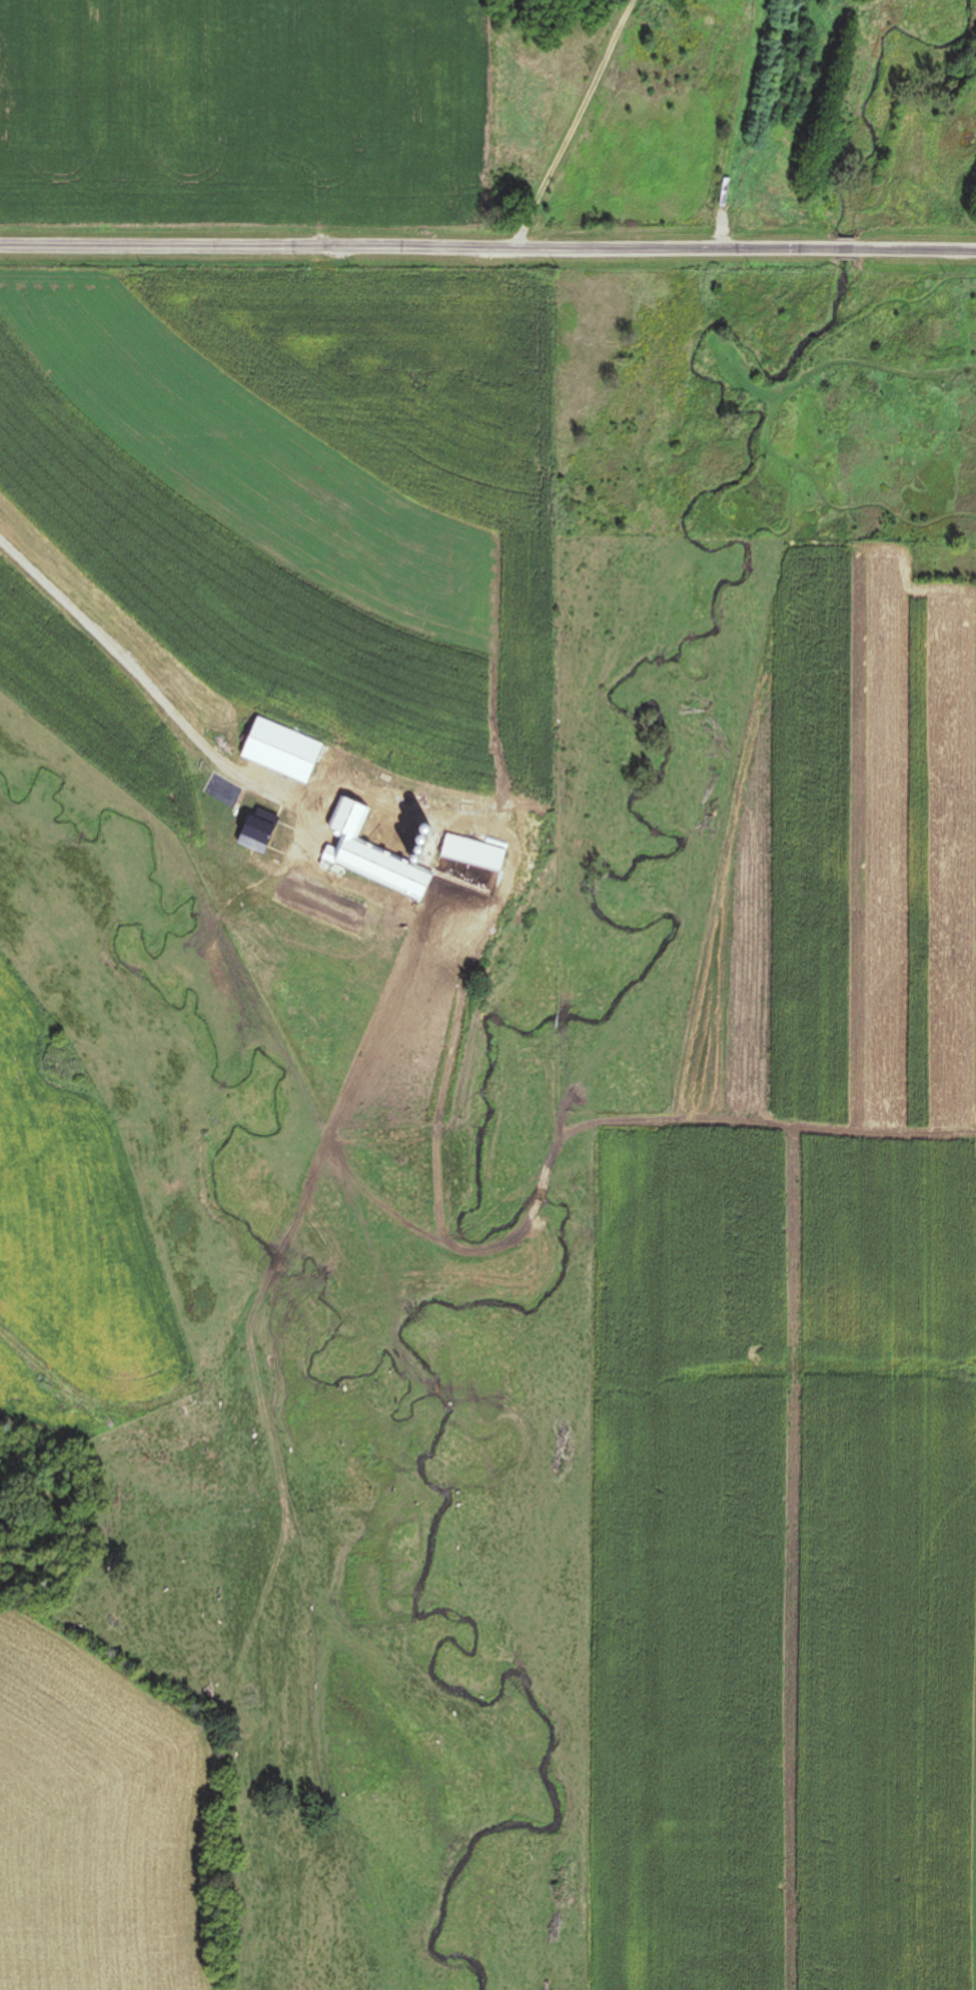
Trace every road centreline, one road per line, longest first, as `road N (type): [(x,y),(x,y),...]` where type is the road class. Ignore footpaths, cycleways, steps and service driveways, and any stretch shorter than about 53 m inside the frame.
road 1 (residential): [(0,251),(975,250)]

